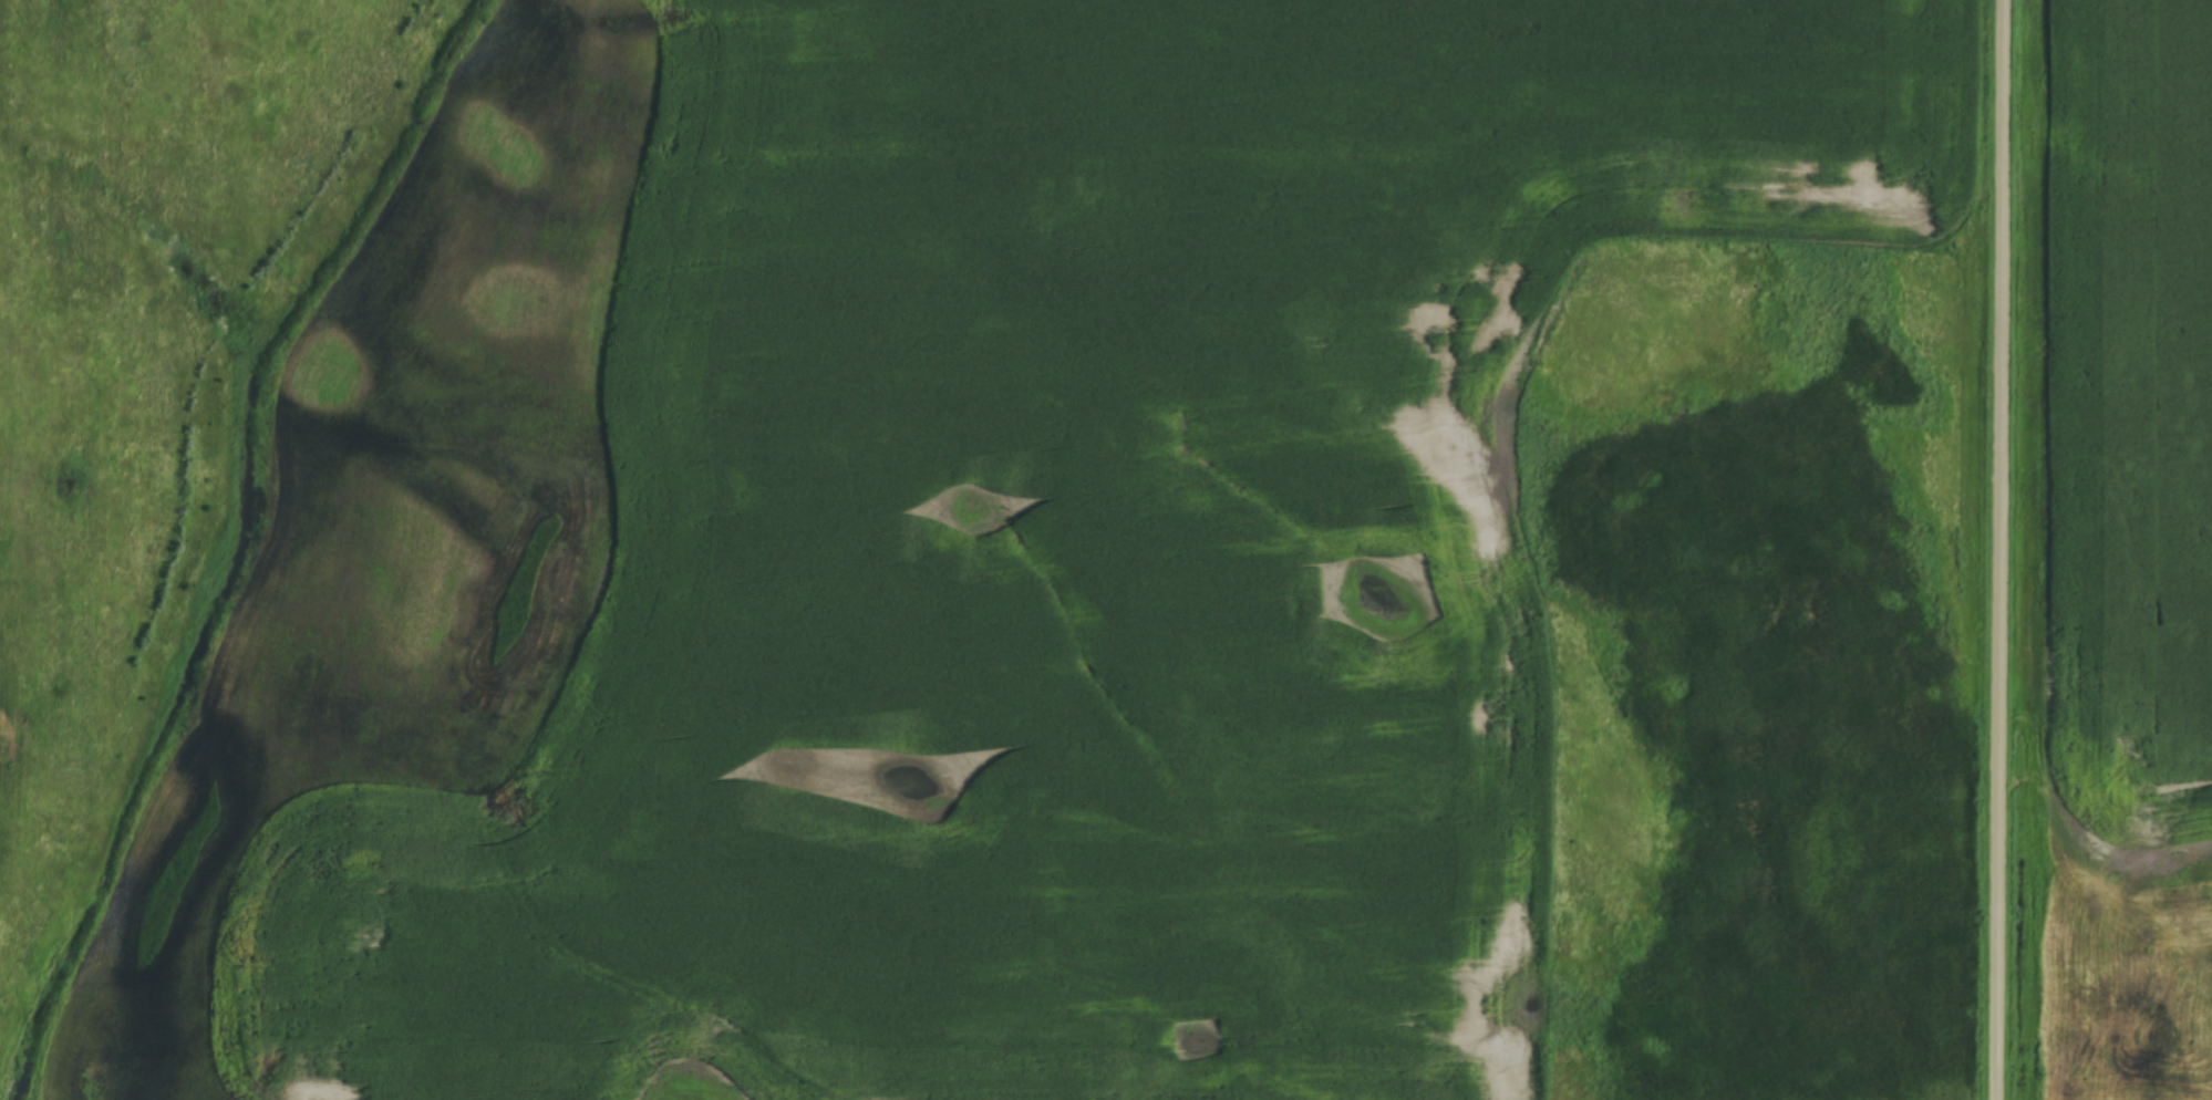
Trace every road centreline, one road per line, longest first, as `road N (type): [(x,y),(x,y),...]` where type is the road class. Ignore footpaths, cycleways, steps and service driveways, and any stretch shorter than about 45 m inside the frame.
road 1 (residential): [(1998,1099),(2006,0)]

